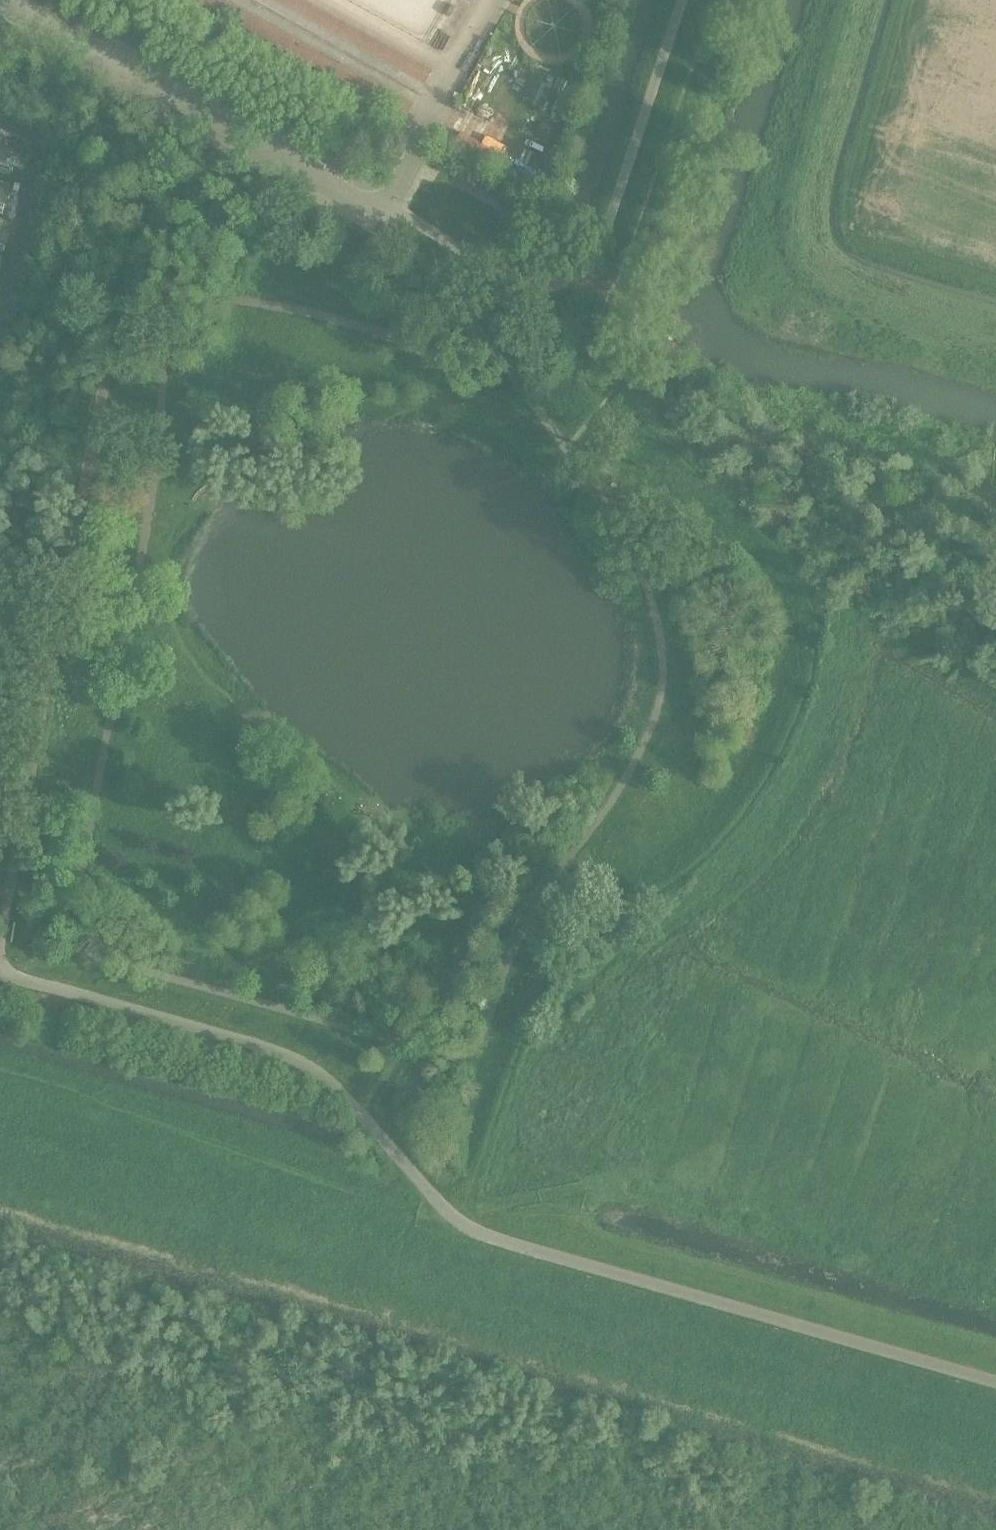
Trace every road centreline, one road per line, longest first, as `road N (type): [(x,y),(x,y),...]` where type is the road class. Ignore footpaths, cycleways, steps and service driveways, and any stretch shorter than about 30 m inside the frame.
road 1 (unclassified): [(364,204),(160,97),(4,0)]

